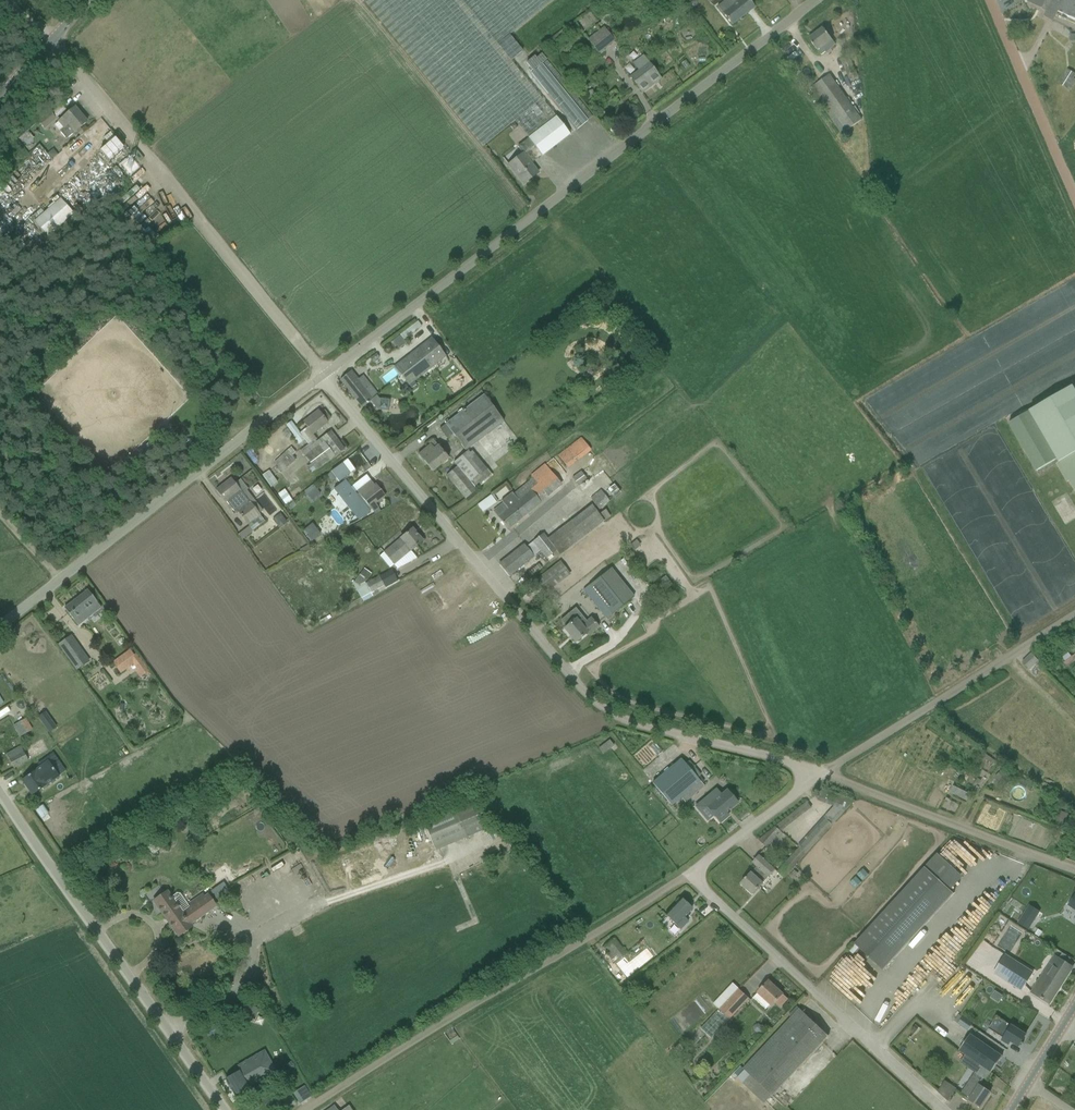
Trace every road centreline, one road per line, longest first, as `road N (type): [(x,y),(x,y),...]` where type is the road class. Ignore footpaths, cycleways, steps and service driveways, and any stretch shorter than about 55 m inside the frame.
road 1 (unclassified): [(944,1109),(692,871),(819,773),(640,726),(604,709),(323,380)]
road 2 (unclassified): [(323,380),(816,0)]
road 3 (track): [(323,380),(55,37),(15,0)]
road 4 (track): [(692,871),(304,1109)]
road 5 (unclassified): [(224,1109),(0,793)]
road 6 (unclassified): [(64,579),(323,380)]
road 7 (track): [(819,773),(1074,617)]
road 8 (track): [(819,773),(1074,870)]
road 9 (residential): [(1074,197),(991,0)]
road 10 (tertiary): [(0,96),(89,0)]
road 11 (tertiary): [(1010,1109),(1074,1006)]

